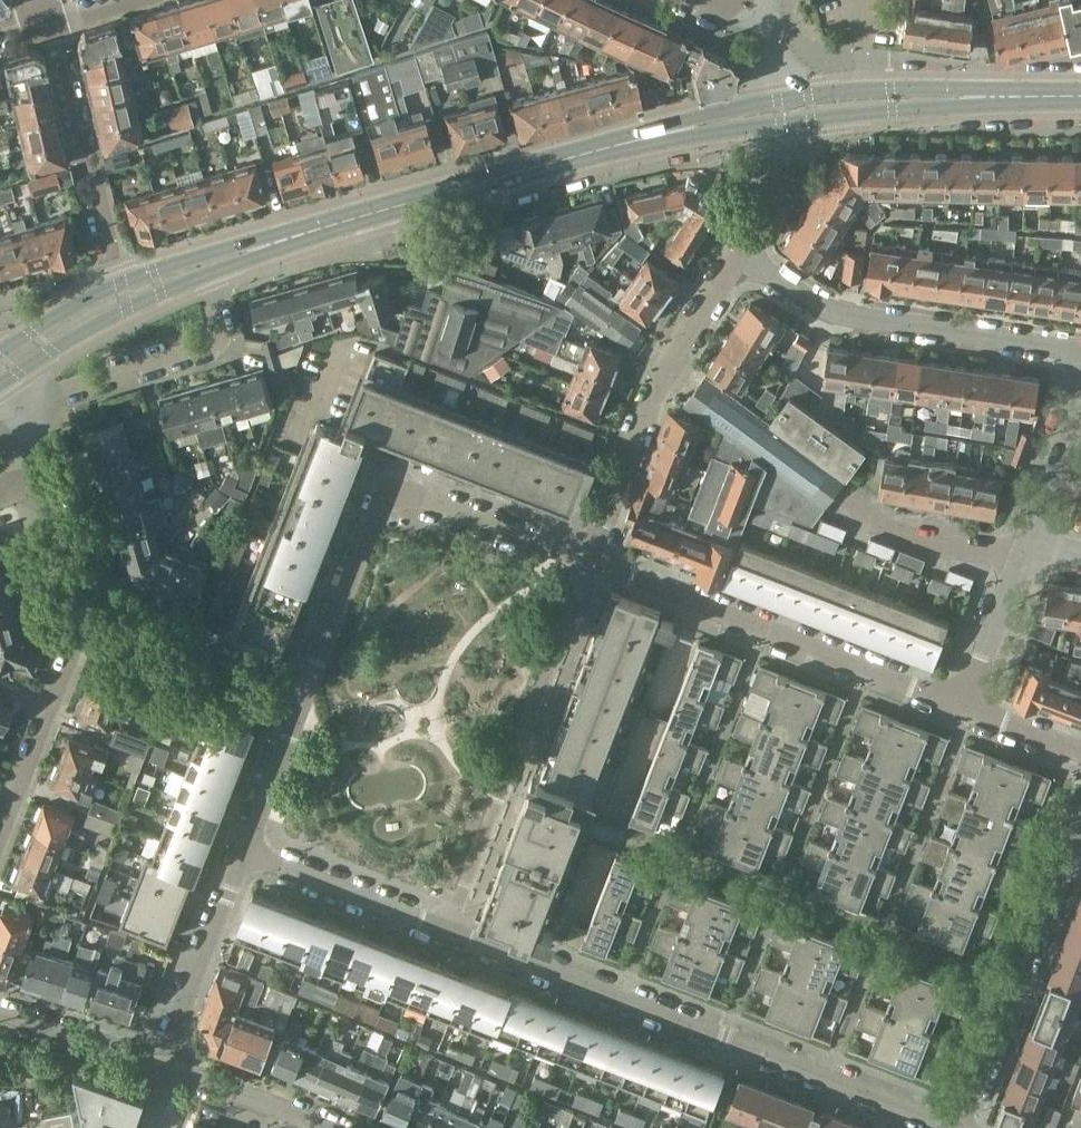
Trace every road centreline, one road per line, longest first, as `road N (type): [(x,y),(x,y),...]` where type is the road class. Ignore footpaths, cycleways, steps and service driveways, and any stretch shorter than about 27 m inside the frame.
road 1 (residential): [(952,1127),(449,934)]
road 2 (residential): [(307,702),(390,493),(414,486),(591,562)]
road 3 (residential): [(971,709),(591,562)]
road 4 (residential): [(591,562),(449,934)]
road 5 (secondary): [(282,241),(639,140)]
road 6 (residential): [(1080,354),(832,311),(740,256)]
road 7 (residential): [(591,562),(657,391),(740,256)]
road 8 (residential): [(964,1127),(1080,832)]
road 9 (residential): [(121,280),(48,20)]
road 10 (residential): [(25,402),(219,338),(204,274)]
road 11 (residential): [(0,855),(87,616)]
road 12 (residential): [(307,702),(87,616)]
road 13 (secondary): [(1,384),(128,307),(204,274)]
road 14 (residential): [(173,1058),(249,858)]
road 15 (residential): [(449,934),(249,858)]
road 16 (secondary): [(992,95),(891,88),(791,97)]
road 17 (secondary): [(795,122),(957,106),(992,95)]
road 18 (residential): [(355,1127),(173,1058)]
road 19 (residential): [(1034,546),(987,549),(885,521),(856,497)]
road 20 (residential): [(173,1058),(0,999)]
road 21 (residential): [(971,709),(1034,546)]
road 22 (residential): [(249,858),(307,702)]
road 23 (secondary): [(282,241),(121,280)]
road 24 (secondary): [(791,97),(694,118),(639,140)]
road 25 (secondary): [(639,140),(795,122)]
road 26 (residential): [(1034,546),(1080,403)]
road 27 (residential): [(740,256),(793,149),(795,122)]
road 28 (residential): [(87,616),(48,477)]
road 29 (secondary): [(121,280),(0,352)]

